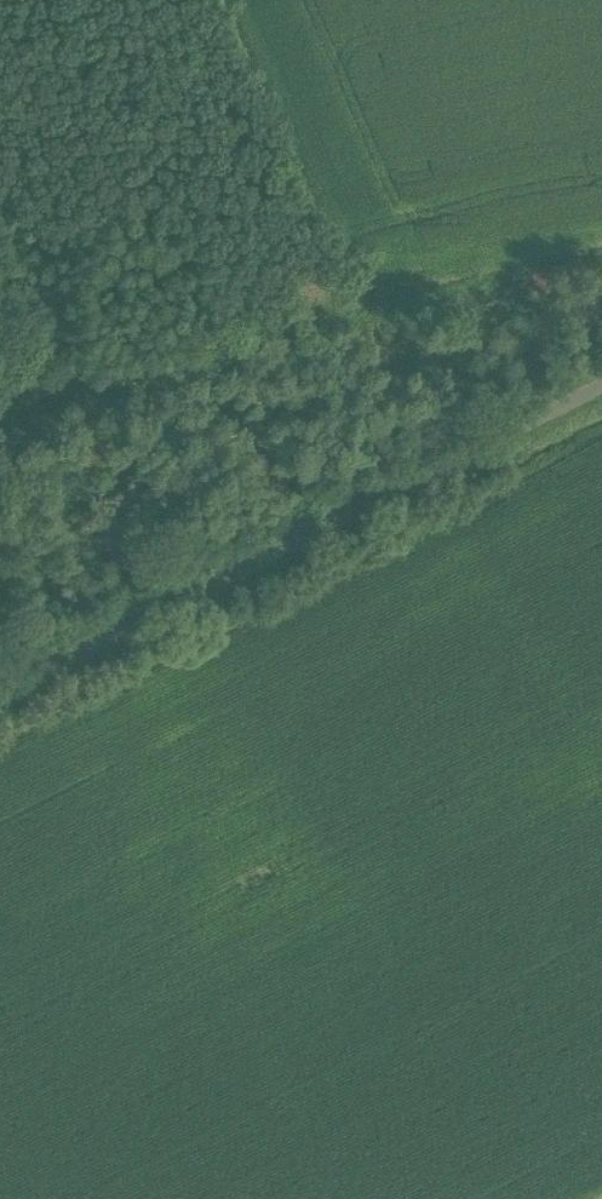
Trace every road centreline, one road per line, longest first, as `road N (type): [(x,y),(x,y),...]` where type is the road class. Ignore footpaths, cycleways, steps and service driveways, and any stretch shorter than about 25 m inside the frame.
road 1 (unclassified): [(601,370),(0,683)]

